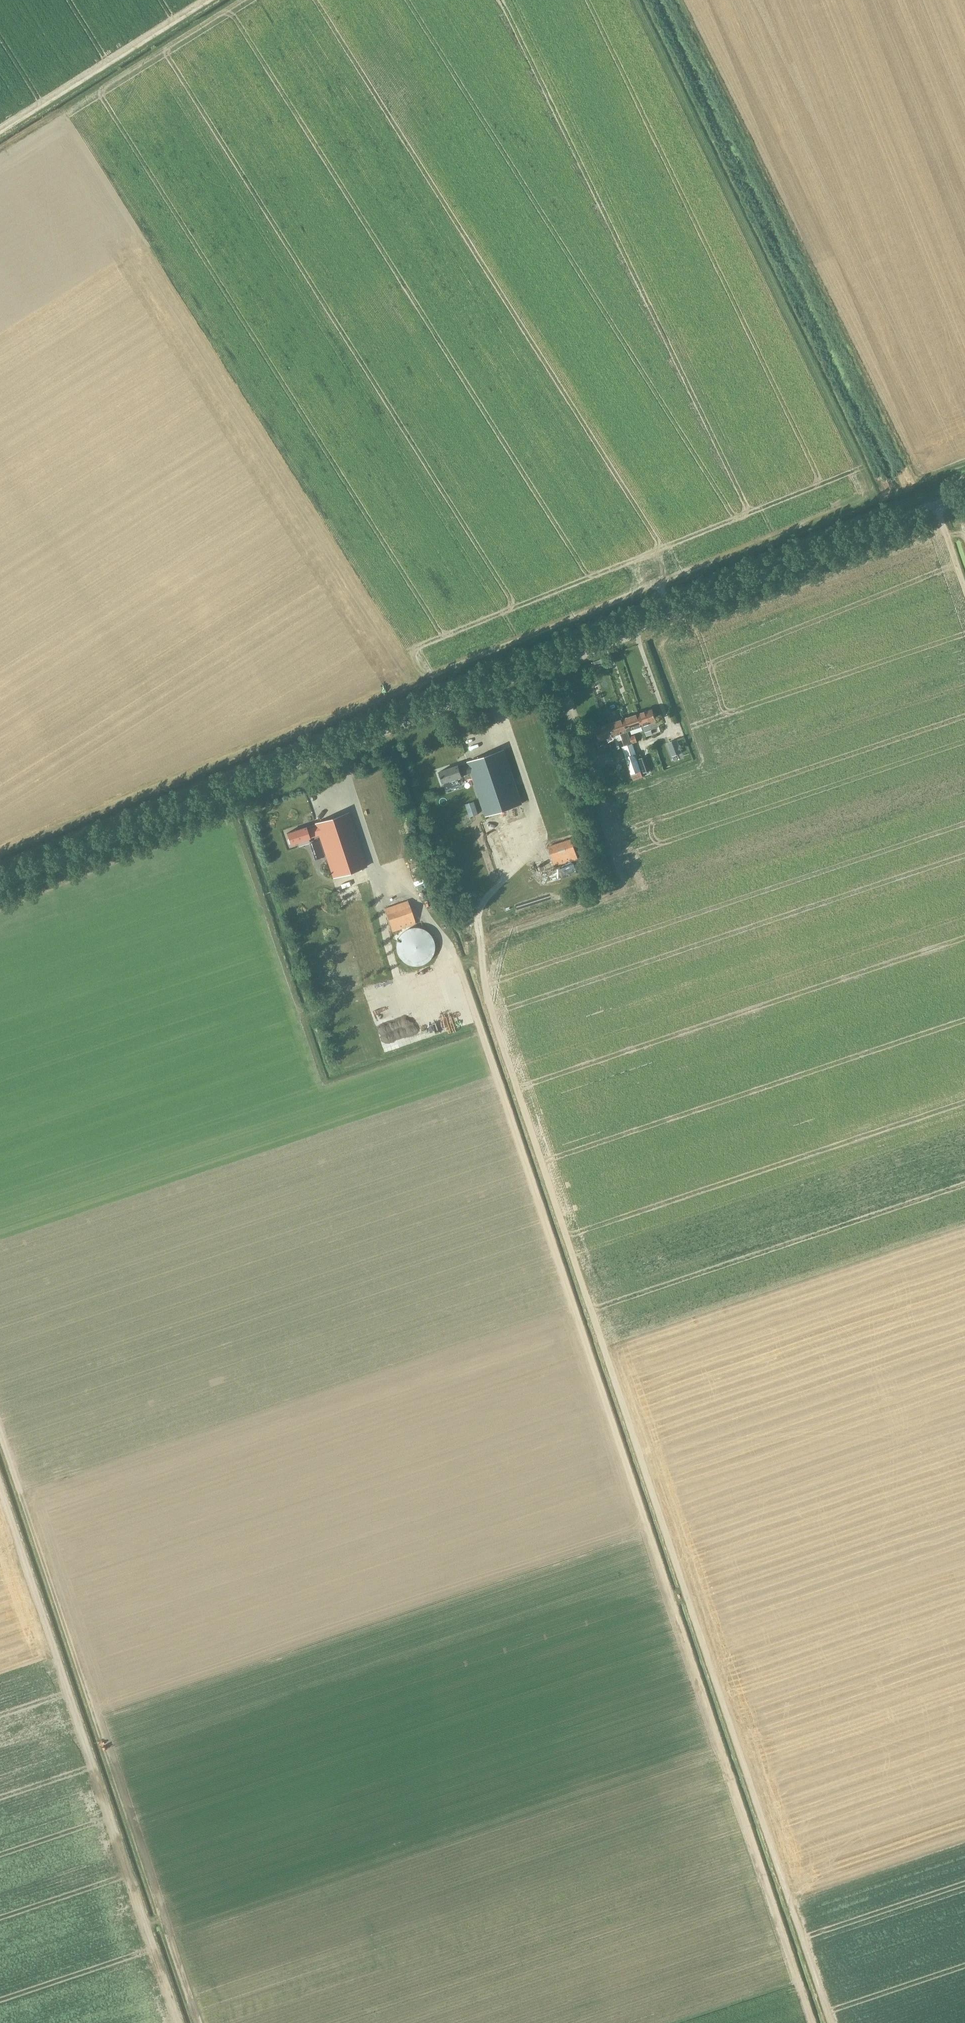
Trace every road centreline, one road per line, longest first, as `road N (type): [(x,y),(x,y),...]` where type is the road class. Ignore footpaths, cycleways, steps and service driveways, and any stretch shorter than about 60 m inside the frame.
road 1 (unclassified): [(0,883),(964,495)]

